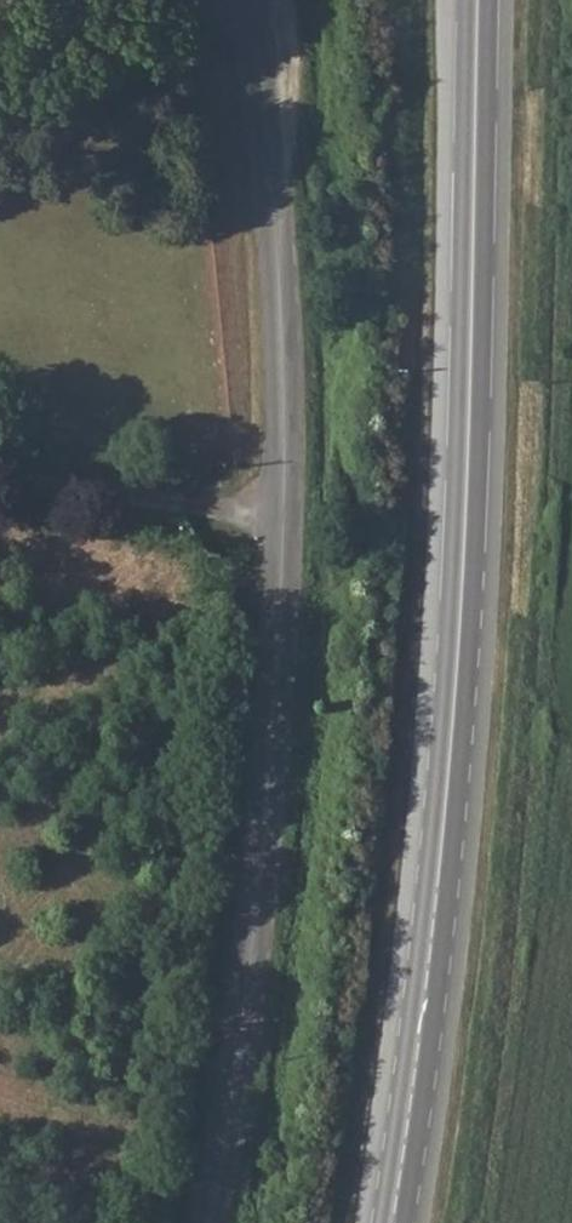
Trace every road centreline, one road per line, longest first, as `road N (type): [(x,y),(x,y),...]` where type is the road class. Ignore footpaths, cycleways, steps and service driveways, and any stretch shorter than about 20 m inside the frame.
road 1 (unclassified): [(206,1222),(257,883),(287,458),(275,178),(256,0)]
road 2 (primary): [(392,1222),(435,887),(464,548),(476,0)]

